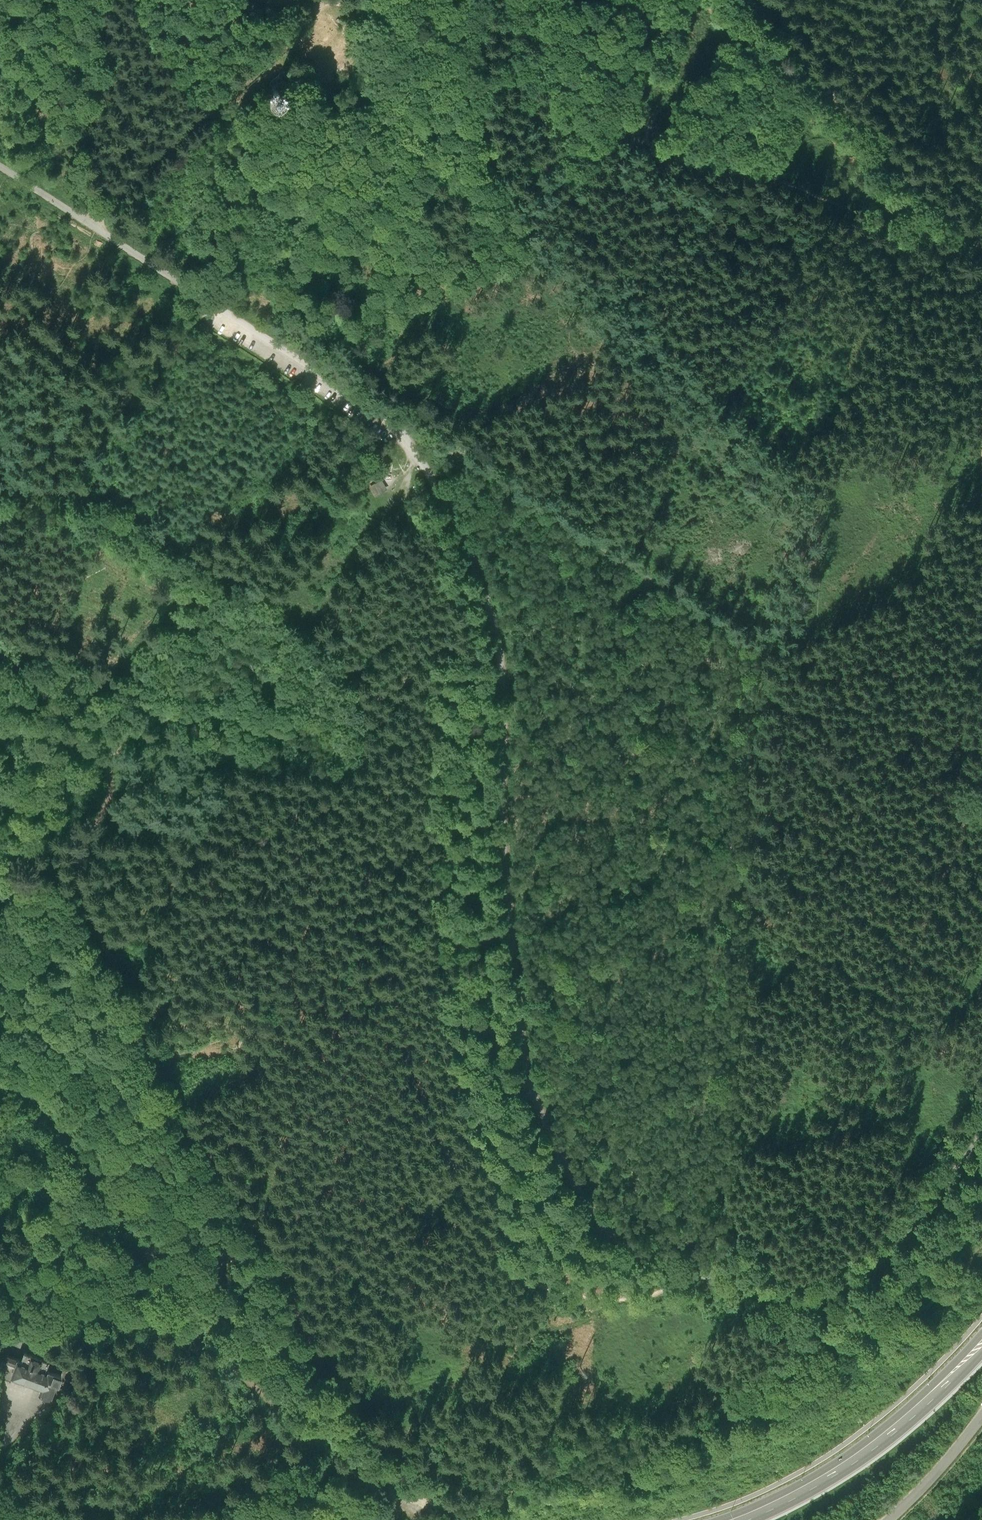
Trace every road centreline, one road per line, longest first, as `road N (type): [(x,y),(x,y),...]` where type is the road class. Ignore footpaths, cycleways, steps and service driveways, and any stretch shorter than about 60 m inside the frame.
road 1 (track): [(0,481),(70,489),(124,515),(296,616),(339,653),(364,720),(361,841),(385,970),(475,1218),(507,1262),(543,1285),(636,1298),(728,1254),(822,1181),(843,1147),(900,986),(959,855),(960,731),(981,449)]
road 2 (unclassified): [(981,1137),(880,1262),(813,1297),(694,1272),(606,1226),(574,1182),(527,1074),(503,845),(502,678),(488,603),(461,534),(390,418),(192,288)]
road 3 (track): [(423,1474),(329,1369),(83,896),(77,860),(109,802),(106,759),(65,736),(0,728)]
road 4 (track): [(975,238),(890,231),(766,177),(622,141),(334,3)]
road 5 (track): [(0,1077),(55,1117),(243,1372),(351,1449),(390,1488),(423,1494)]
road 6 (track): [(404,434),(446,449),(761,656),(777,664),(816,655)]
road 7 (track): [(981,244),(870,136),(752,0)]
road 8 (primary): [(741,1519),(874,1449),(981,1347)]
road 9 (track): [(816,655),(862,704),(881,712),(920,707),(960,746)]
road 10 (track): [(816,655),(825,511)]
road 11 (unclassified): [(981,1421),(892,1519)]

